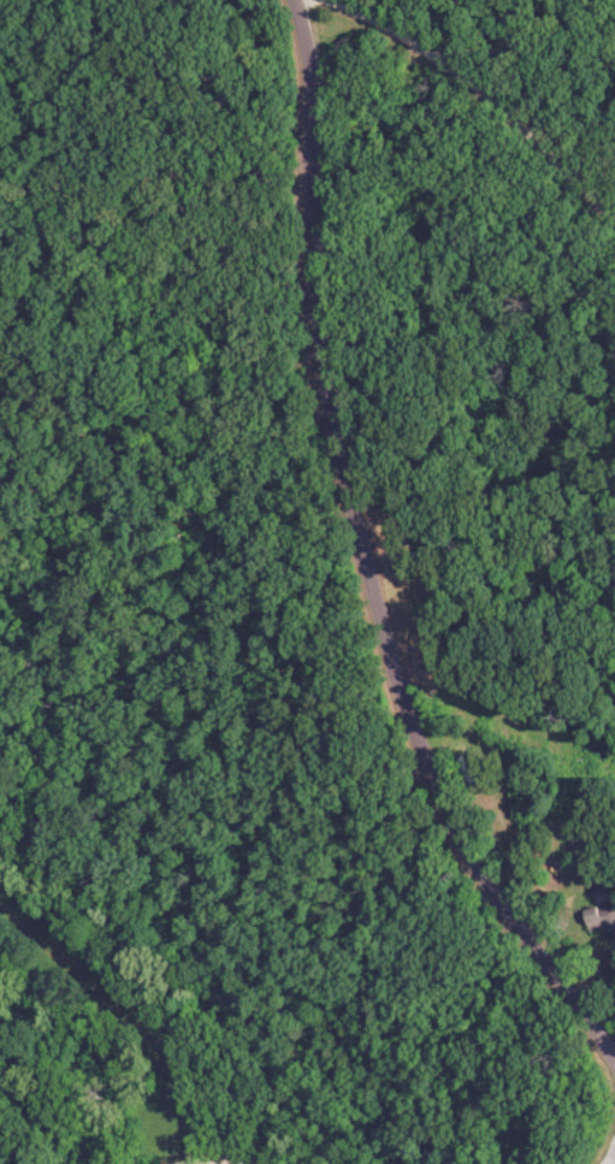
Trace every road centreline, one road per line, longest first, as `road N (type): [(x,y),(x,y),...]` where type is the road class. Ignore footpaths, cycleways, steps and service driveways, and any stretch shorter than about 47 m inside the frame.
road 1 (residential): [(614,1055),(543,963),(471,846),(386,631),(297,206),(296,0)]
road 2 (residential): [(315,0),(432,52),(614,221)]

